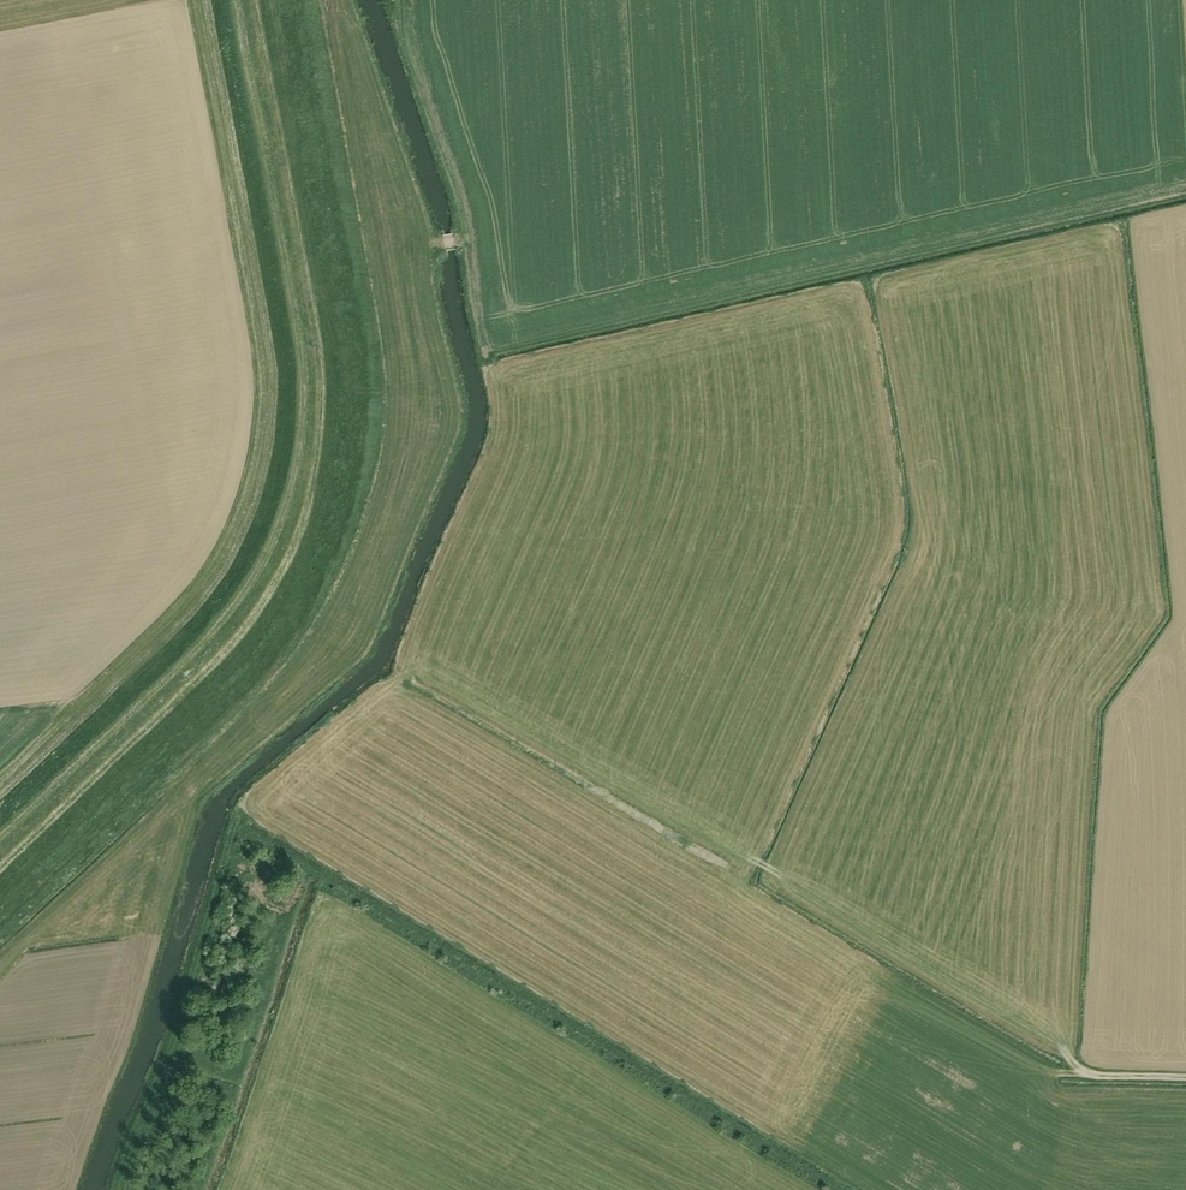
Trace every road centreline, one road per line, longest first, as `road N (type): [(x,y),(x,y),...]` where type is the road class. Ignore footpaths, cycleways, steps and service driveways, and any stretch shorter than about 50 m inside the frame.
road 1 (track): [(0,839),(220,626),(264,559),(292,485),(302,353),(237,0)]

